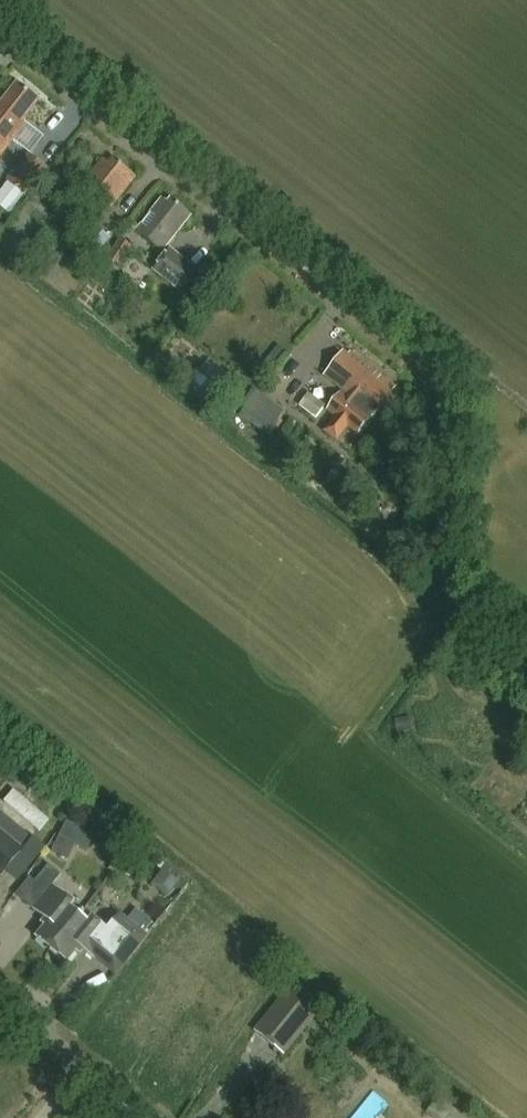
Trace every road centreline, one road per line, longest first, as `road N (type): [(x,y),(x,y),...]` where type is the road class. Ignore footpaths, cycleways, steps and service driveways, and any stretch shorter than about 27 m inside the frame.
road 1 (unclassified): [(526,658),(473,612),(453,576),(451,418),(435,377),(0,34)]
road 2 (unclassified): [(150,1117),(0,997)]

